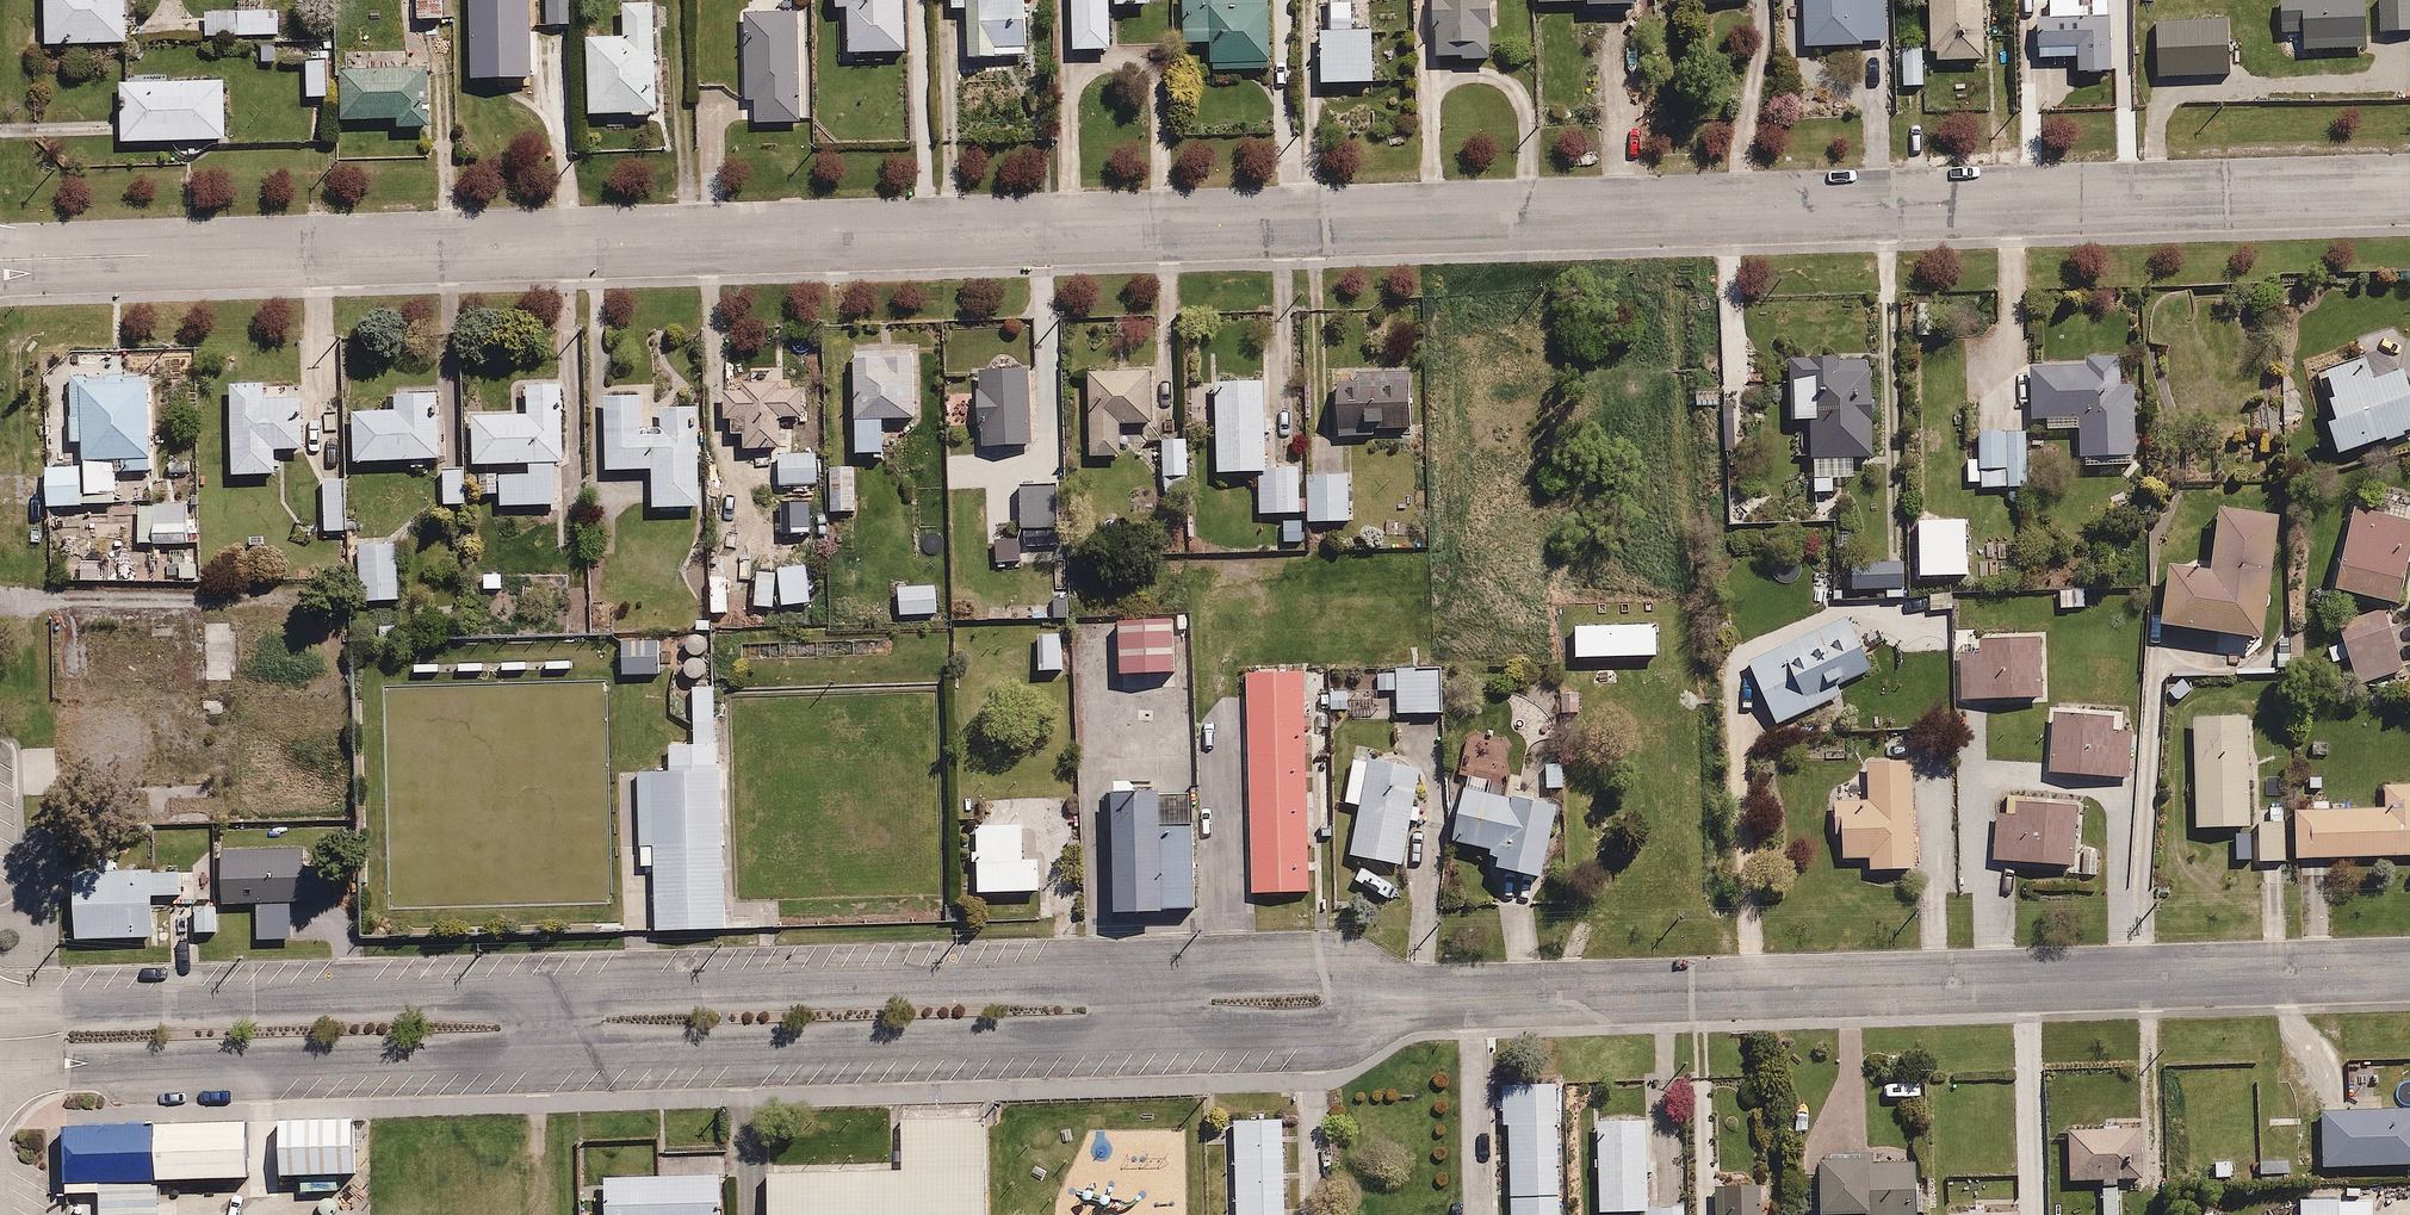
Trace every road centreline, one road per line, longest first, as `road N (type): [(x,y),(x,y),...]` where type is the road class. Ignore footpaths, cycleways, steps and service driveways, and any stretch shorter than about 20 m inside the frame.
road 1 (residential): [(0,261),(2409,189)]
road 2 (residential): [(1424,999),(1329,1026),(1281,1029),(0,1070)]
road 3 (residential): [(0,1005),(1285,975),(1424,999)]
road 4 (residential): [(1424,999),(2409,967)]

